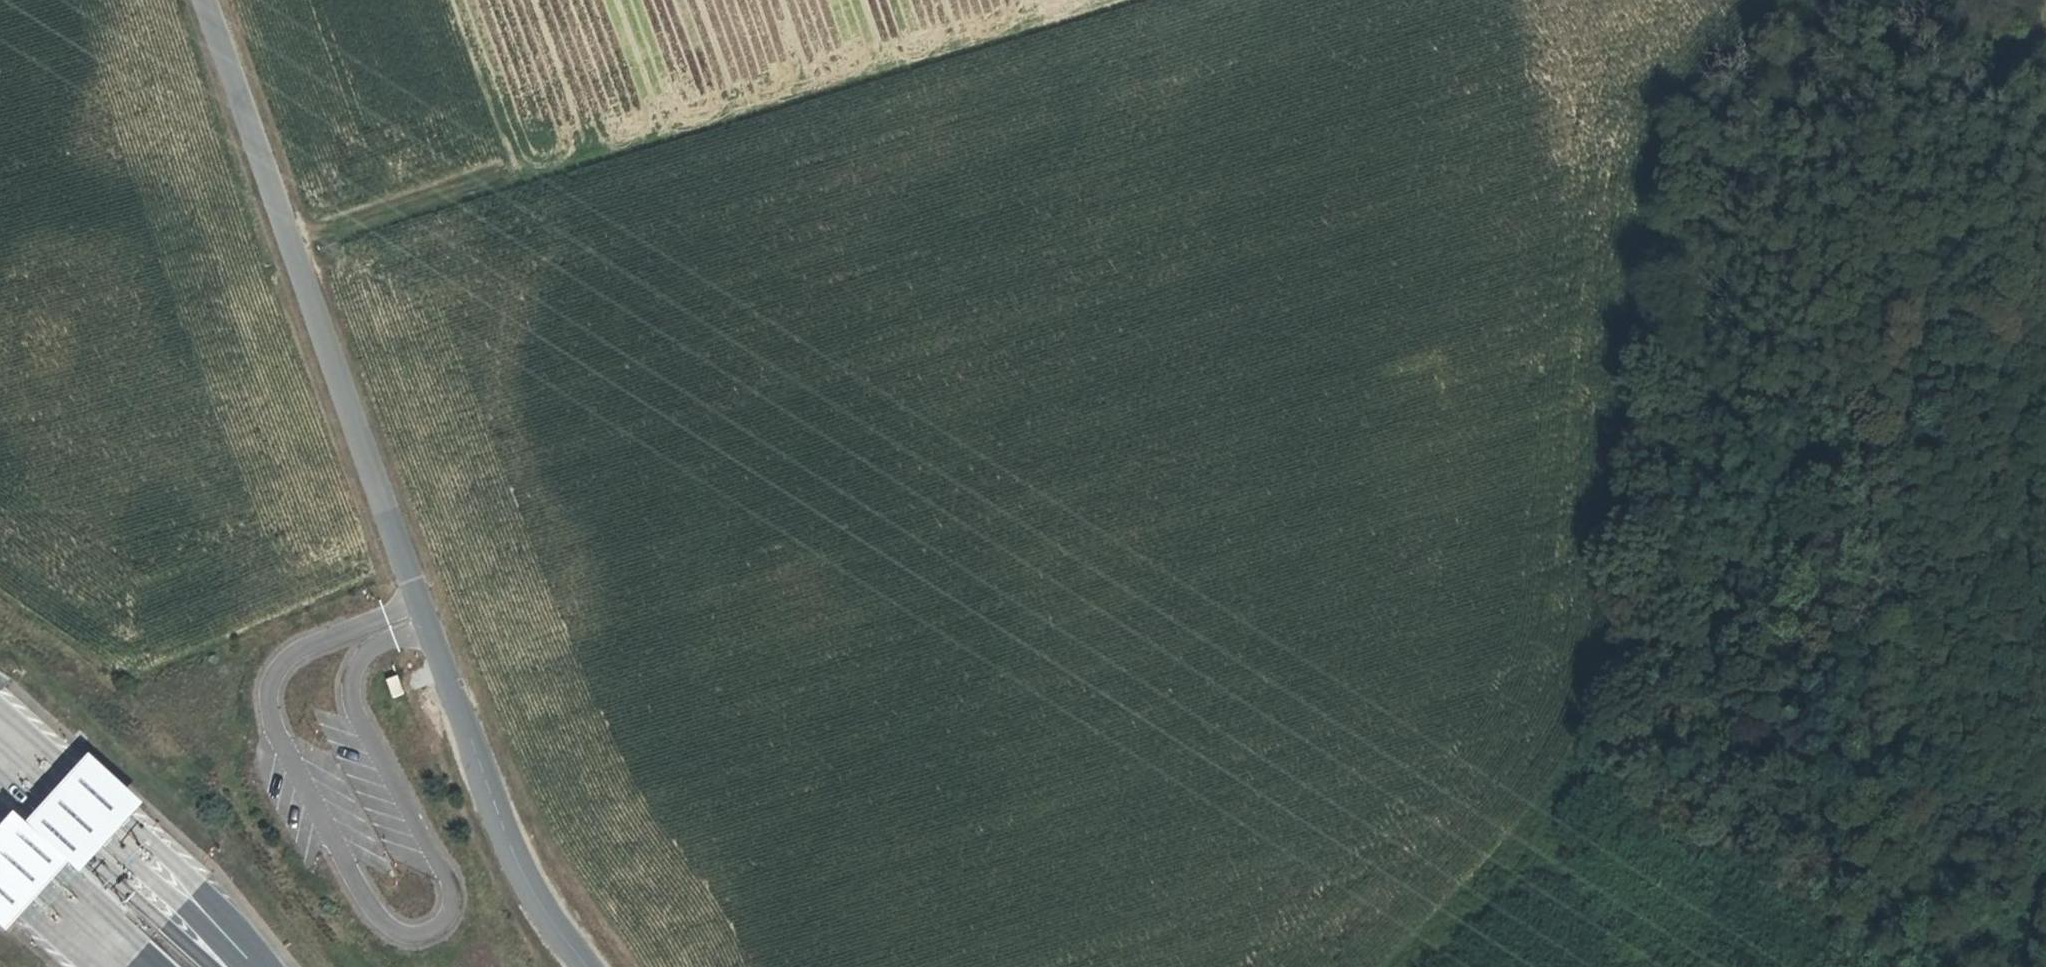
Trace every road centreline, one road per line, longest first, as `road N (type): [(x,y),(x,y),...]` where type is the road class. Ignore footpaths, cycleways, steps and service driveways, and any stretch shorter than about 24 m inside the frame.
road 1 (unclassified): [(200,0),(505,826),(541,906),(590,966)]
road 2 (motorway): [(241,966),(0,746)]
road 3 (motorway): [(0,853),(133,966)]

